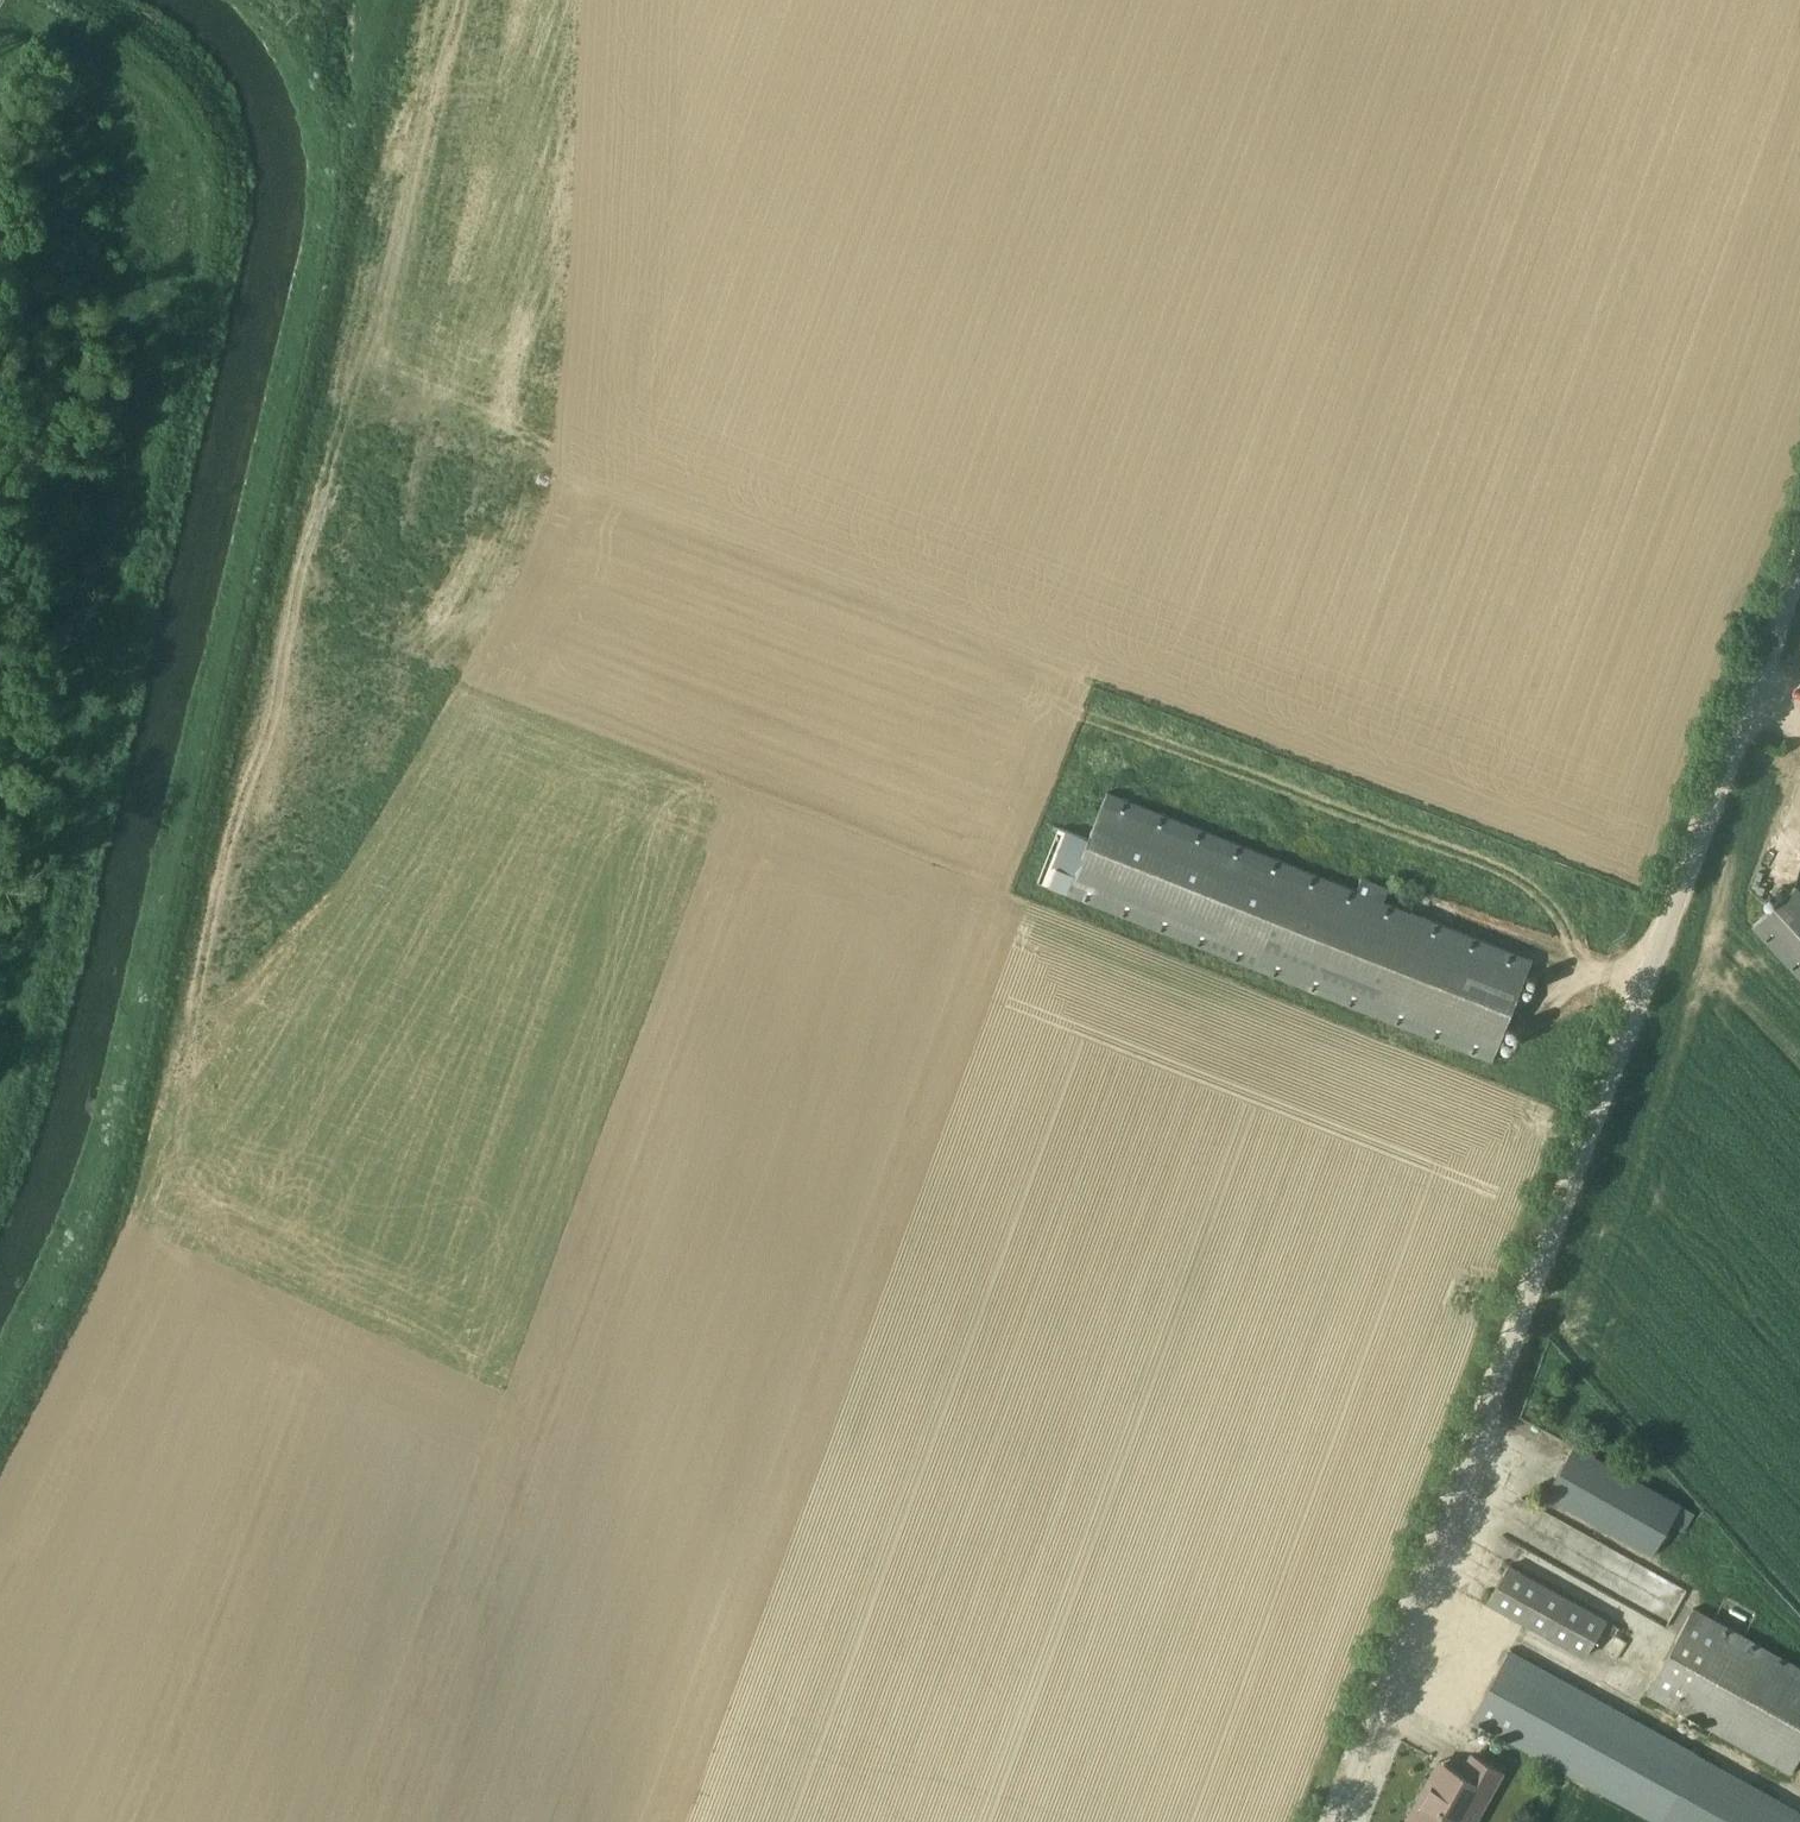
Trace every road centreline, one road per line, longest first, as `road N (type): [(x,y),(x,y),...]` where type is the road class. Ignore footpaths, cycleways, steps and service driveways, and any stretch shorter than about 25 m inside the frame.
road 1 (unclassified): [(1332,1821),(1799,573)]

